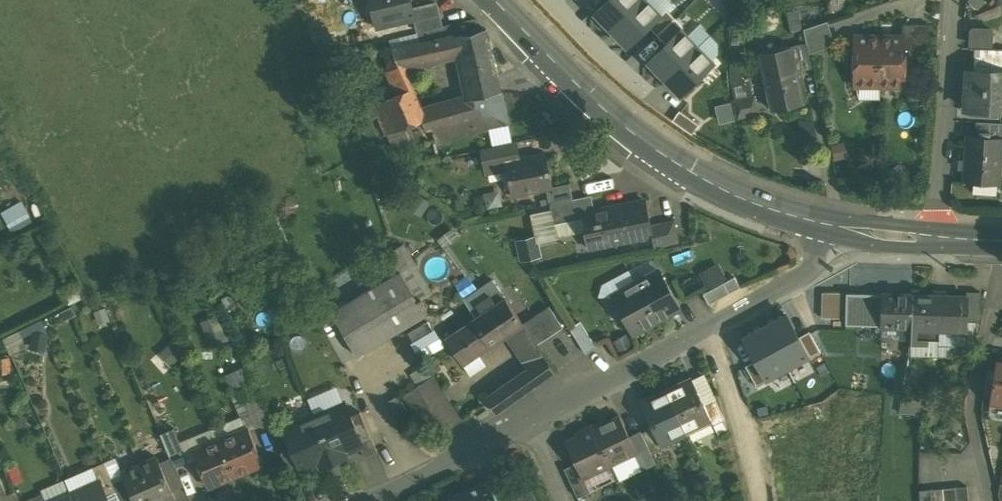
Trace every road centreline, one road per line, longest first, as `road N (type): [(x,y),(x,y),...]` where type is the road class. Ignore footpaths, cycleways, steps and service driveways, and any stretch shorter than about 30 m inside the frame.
road 1 (secondary): [(835,227),(734,192),(628,134),(495,1)]
road 2 (tertiary): [(529,419),(814,267),(835,227)]
road 3 (residential): [(1001,254),(973,419),(995,500)]
road 4 (residential): [(935,240),(954,0)]
road 5 (tertiary): [(367,500),(529,419)]

